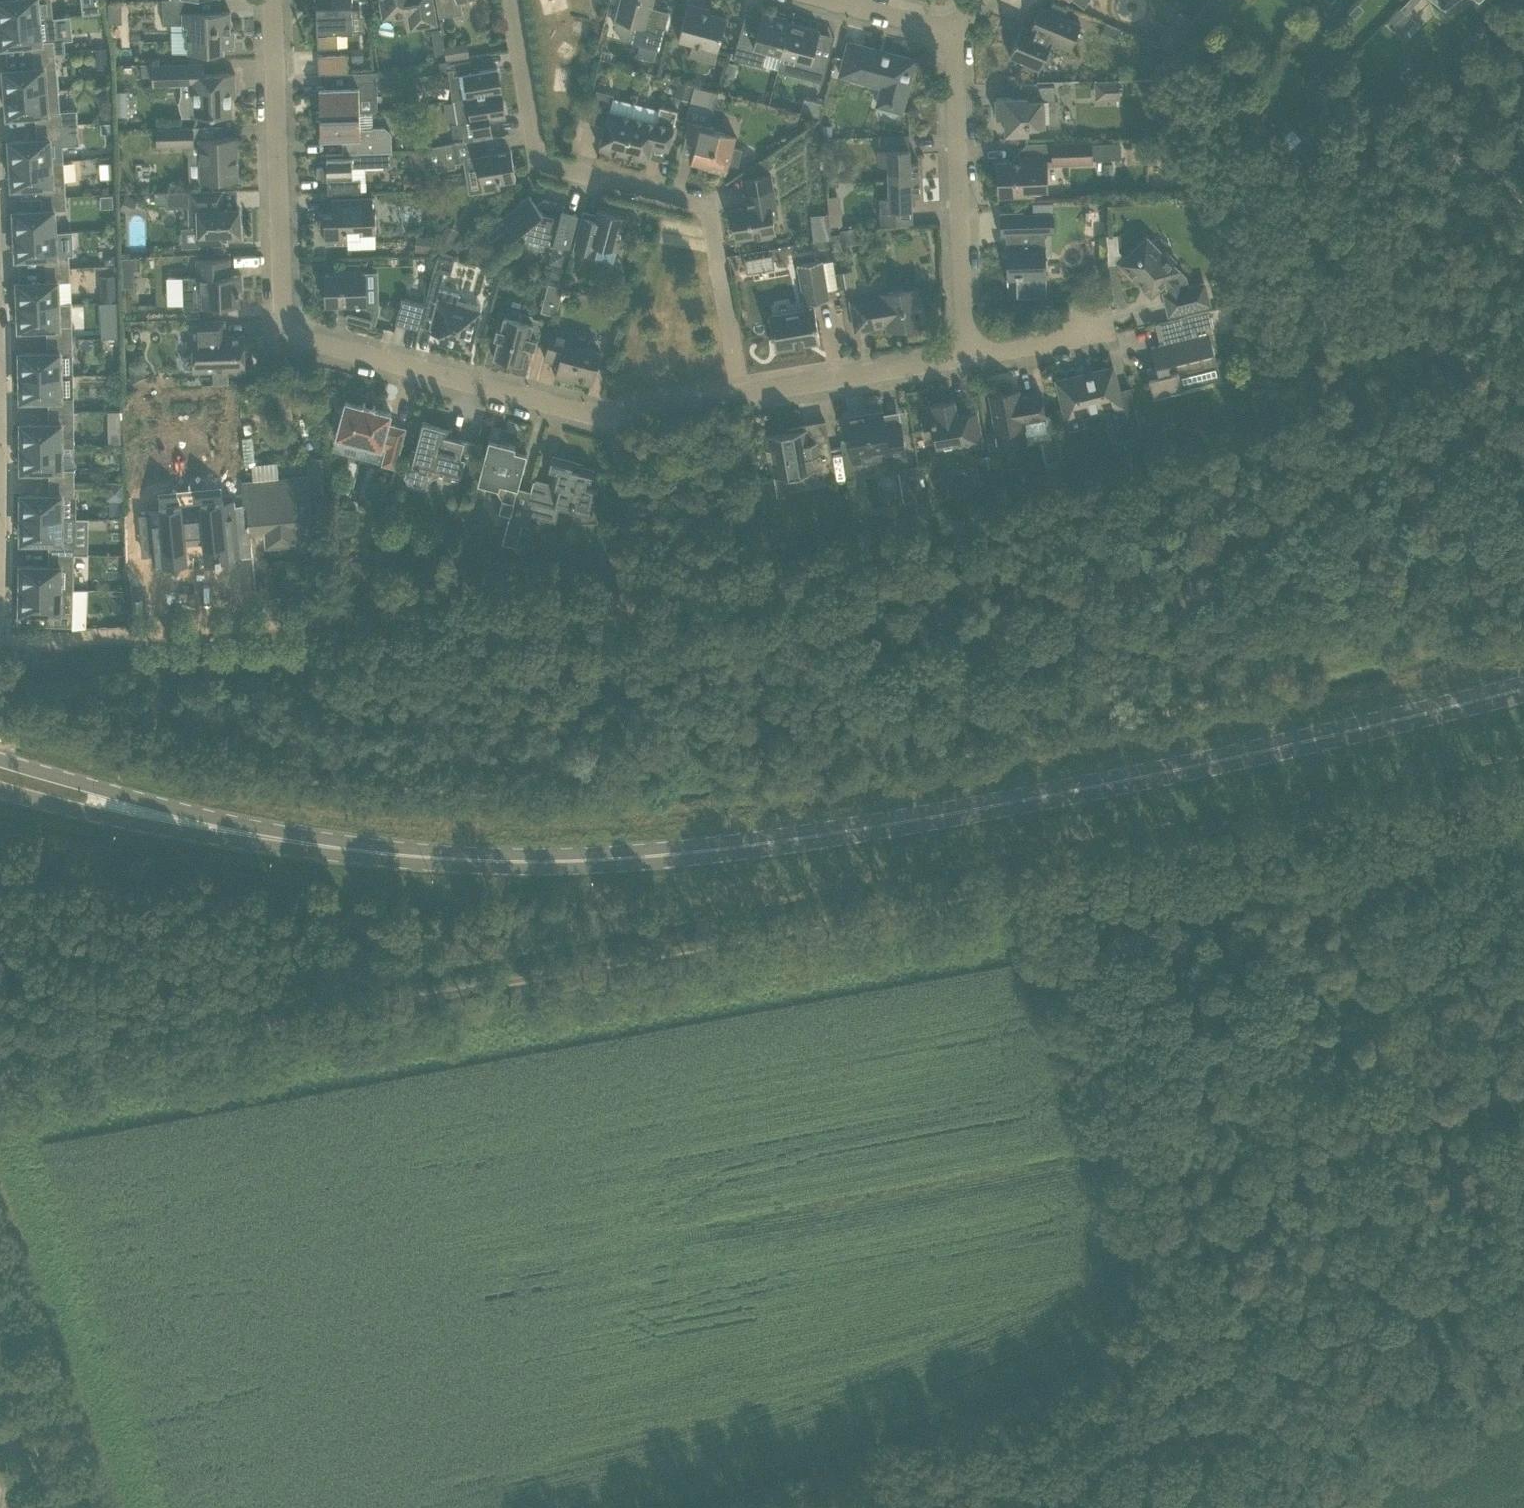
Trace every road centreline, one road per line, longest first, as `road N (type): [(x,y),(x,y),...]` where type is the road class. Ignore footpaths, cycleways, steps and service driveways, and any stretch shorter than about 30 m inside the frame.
road 1 (secondary): [(155,818),(310,845),(482,860),(691,853),(1007,803),(1523,688)]
road 2 (track): [(1044,884),(0,1085)]
road 3 (track): [(629,621),(880,571),(1523,396)]
road 4 (residential): [(618,425),(298,333),(286,302),(280,0)]
road 5 (residential): [(743,402),(712,211),(550,176),(536,158),(513,0)]
road 6 (track): [(1044,884),(1523,794)]
road 7 (residential): [(966,370),(956,32)]
road 8 (residential): [(0,656),(316,635)]
road 9 (residential): [(743,402),(966,370)]
road 10 (tertiary): [(67,1507),(0,1330)]
road 11 (residential): [(966,370),(1144,342)]
road 12 (secondary): [(155,818),(83,781),(0,759)]
road 13 (secondary): [(0,788),(155,818)]
road 14 (residential): [(829,0),(956,32)]
road 15 (residential): [(618,425),(743,402)]

